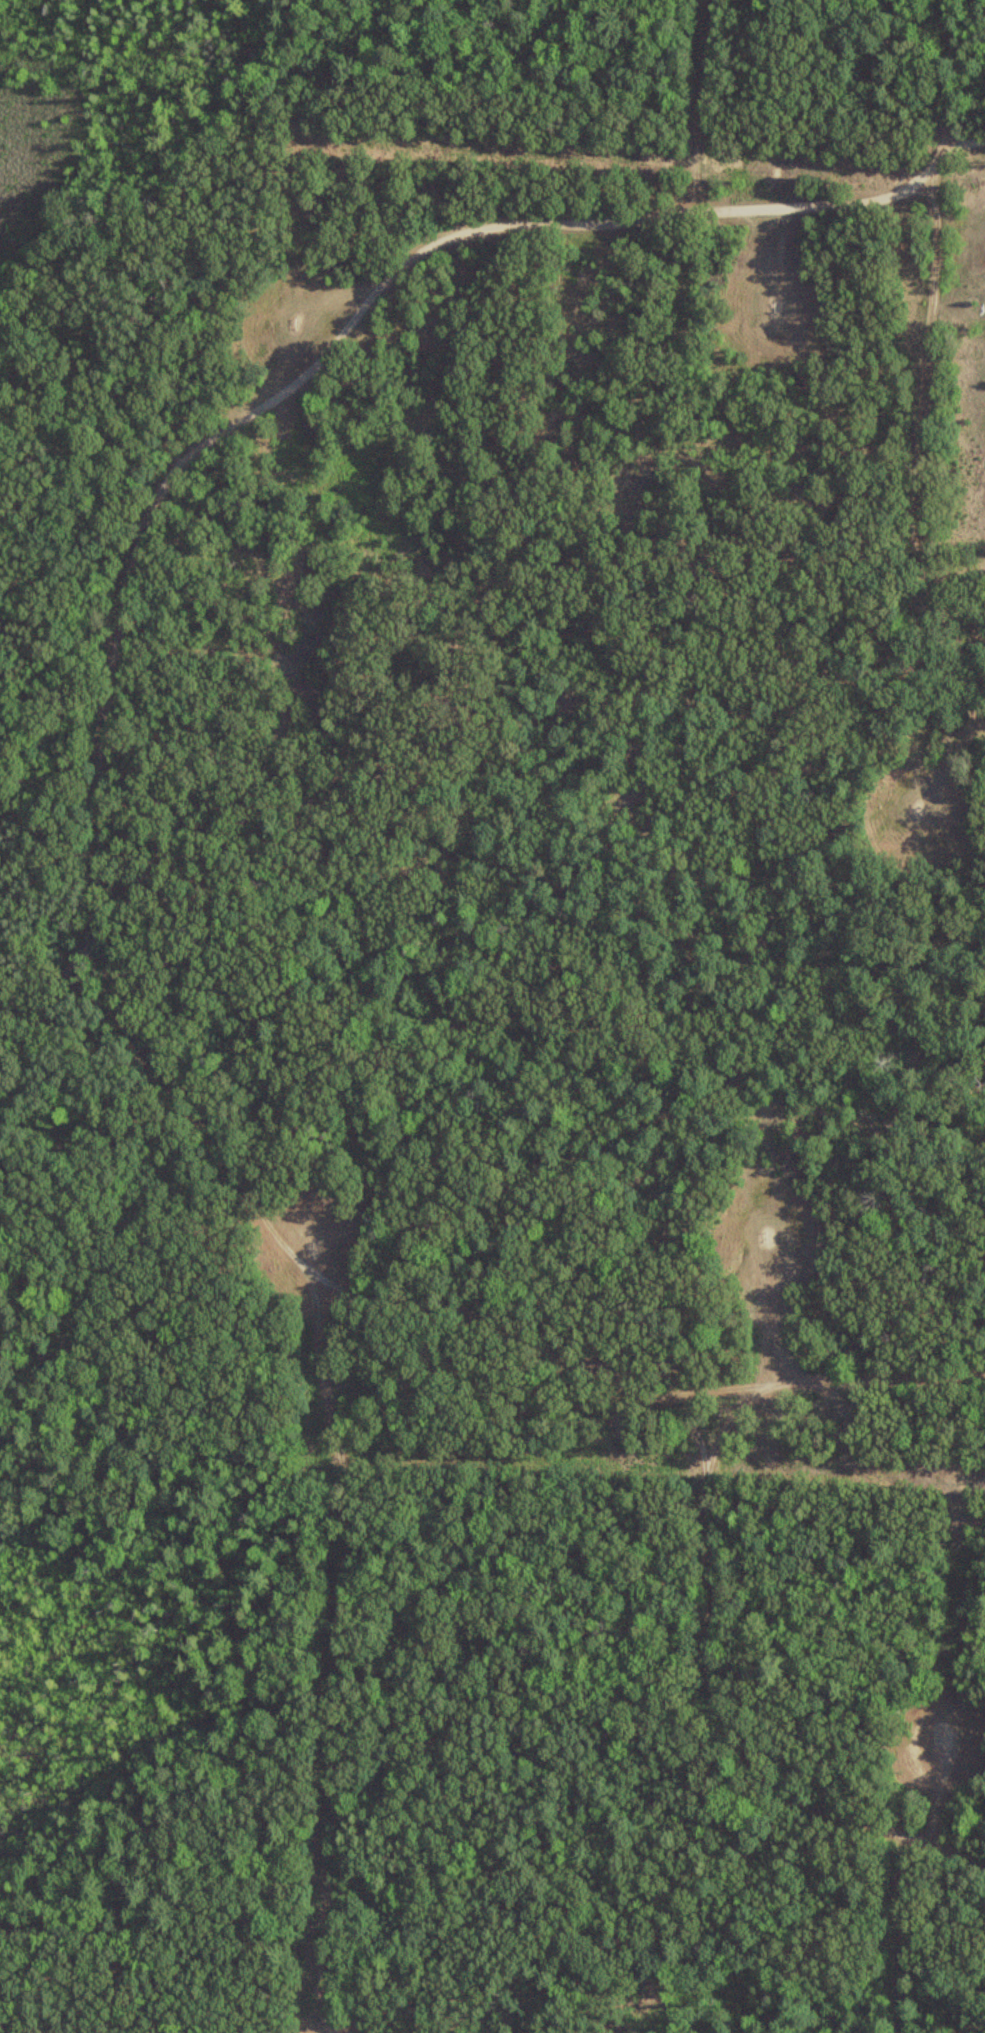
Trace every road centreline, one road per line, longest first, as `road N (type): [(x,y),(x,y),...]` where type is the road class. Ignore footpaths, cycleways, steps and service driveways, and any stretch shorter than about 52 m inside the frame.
road 1 (track): [(984,1889),(950,1867),(823,1826),(725,1745),(702,1591),(709,1466),(628,1400),(467,1336),(355,1320),(253,1249),(193,1142),(124,1044),(92,883),(100,734),(129,597),(168,496),(220,422),(316,368),(396,288),(526,225),(736,206),(798,218),(936,175)]
road 2 (track): [(984,733),(924,564),(919,383),(936,175),(954,136),(940,0)]
road 3 (track): [(318,2032),(269,1949),(162,1931),(0,1924)]
road 4 (track): [(984,1386),(840,1392),(709,1472)]
road 5 (track): [(840,1392),(628,1400)]
road 6 (track): [(698,210),(696,0)]

